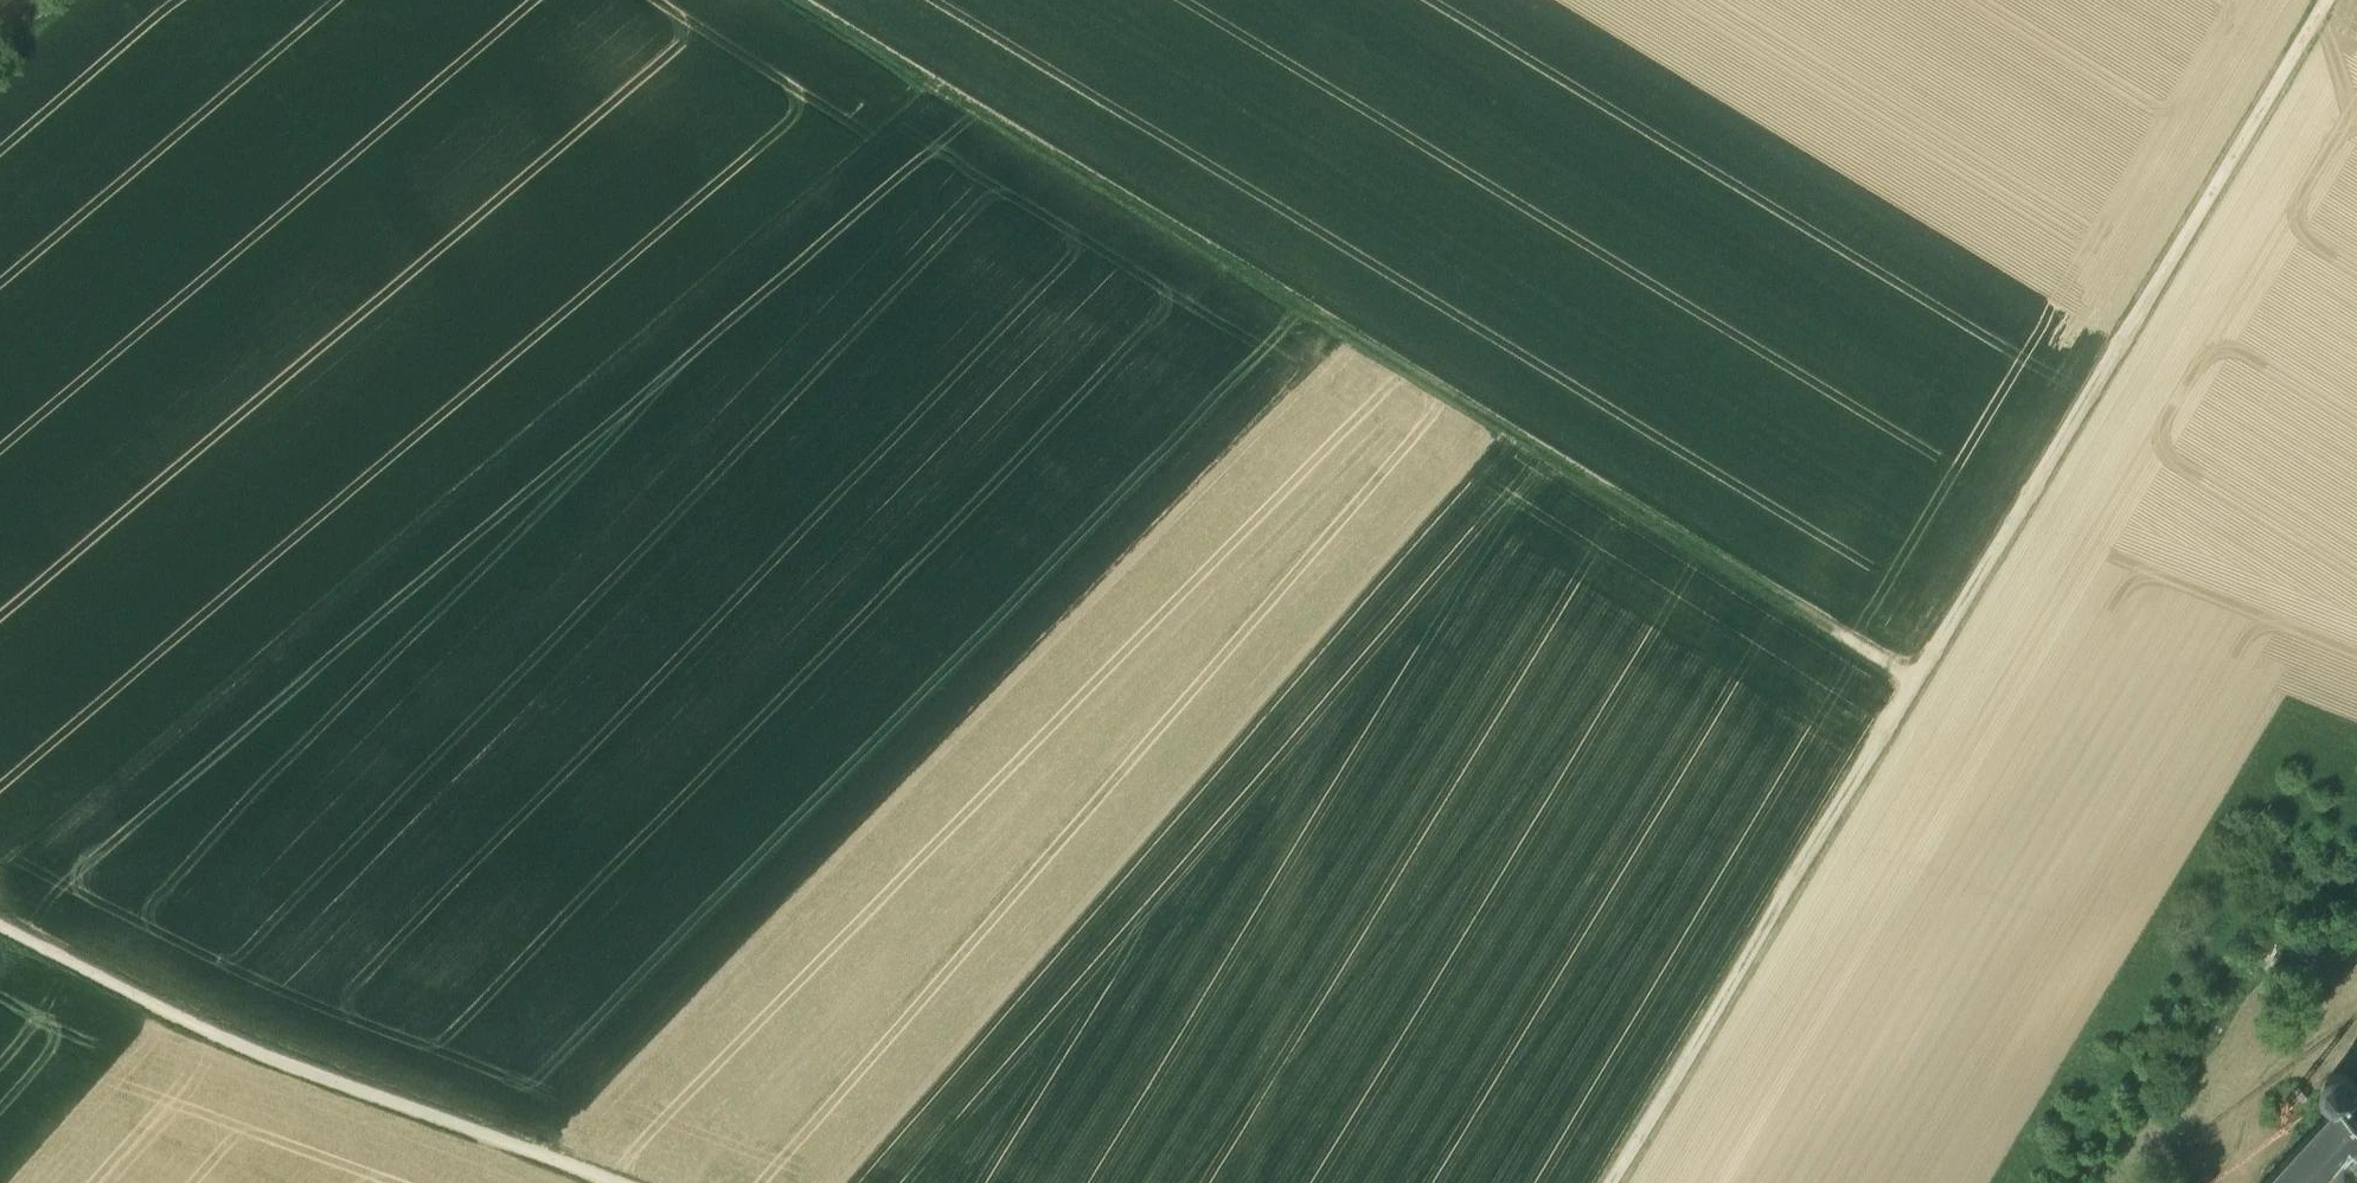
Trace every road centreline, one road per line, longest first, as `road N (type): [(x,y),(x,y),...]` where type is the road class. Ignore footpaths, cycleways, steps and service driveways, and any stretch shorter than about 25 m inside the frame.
road 1 (track): [(1613,1182),(2328,0)]
road 2 (track): [(1916,676),(802,0)]
road 3 (track): [(626,1182),(283,1059),(0,924)]

